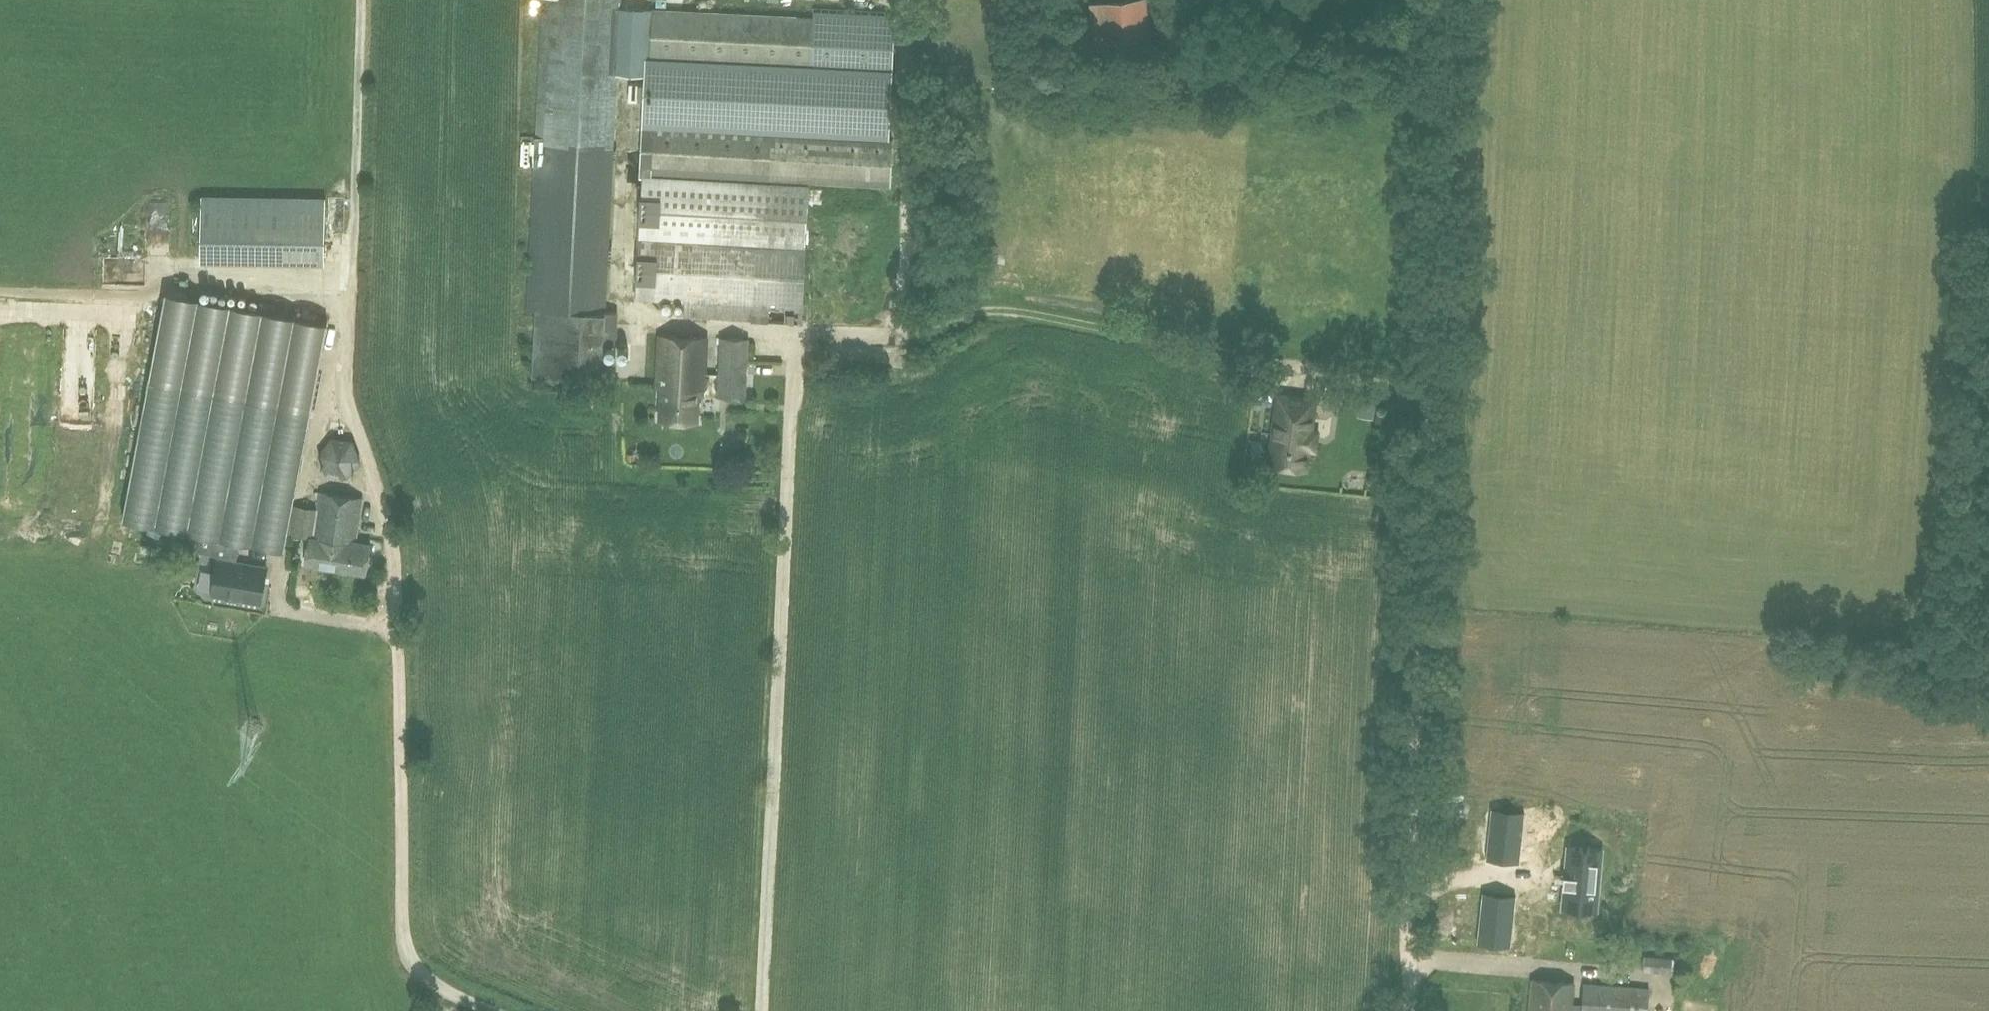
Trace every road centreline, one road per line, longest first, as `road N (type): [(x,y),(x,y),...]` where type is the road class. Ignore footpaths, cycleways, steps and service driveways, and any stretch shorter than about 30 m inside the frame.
road 1 (track): [(1408,961),(1453,0)]
road 2 (track): [(1436,399),(1003,308),(892,334),(812,341)]
road 3 (track): [(906,0),(901,332)]
road 4 (track): [(1408,961),(1588,969)]

